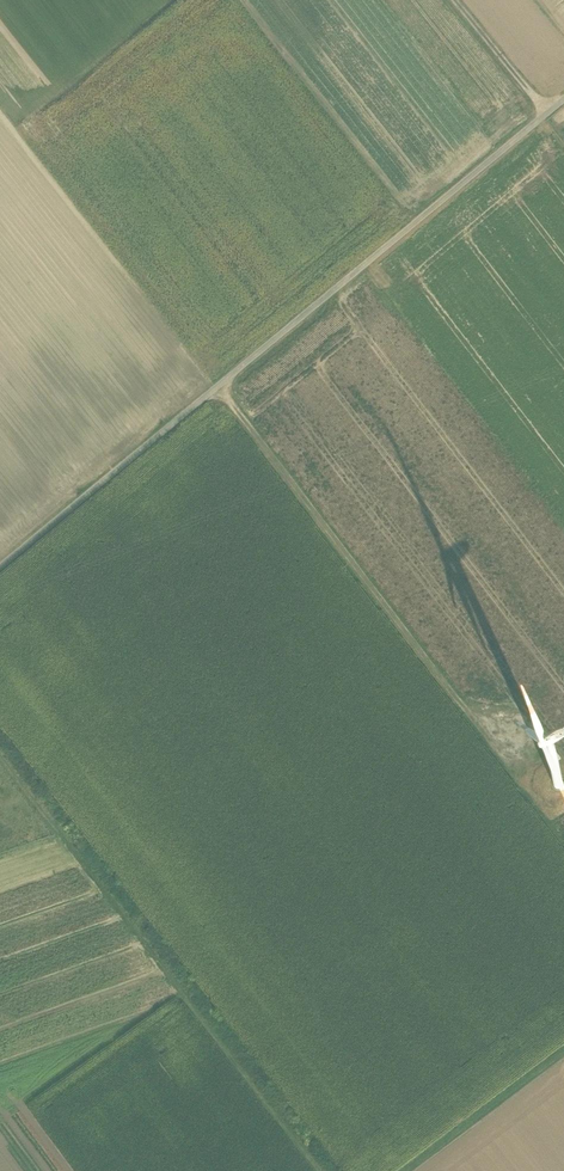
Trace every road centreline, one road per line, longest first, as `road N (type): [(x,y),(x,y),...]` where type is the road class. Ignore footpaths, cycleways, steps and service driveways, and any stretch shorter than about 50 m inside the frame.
road 1 (track): [(563,99),(0,567)]
road 2 (track): [(509,766),(218,386)]
road 3 (track): [(563,1051),(405,1170)]
road 4 (track): [(547,113),(455,0)]

